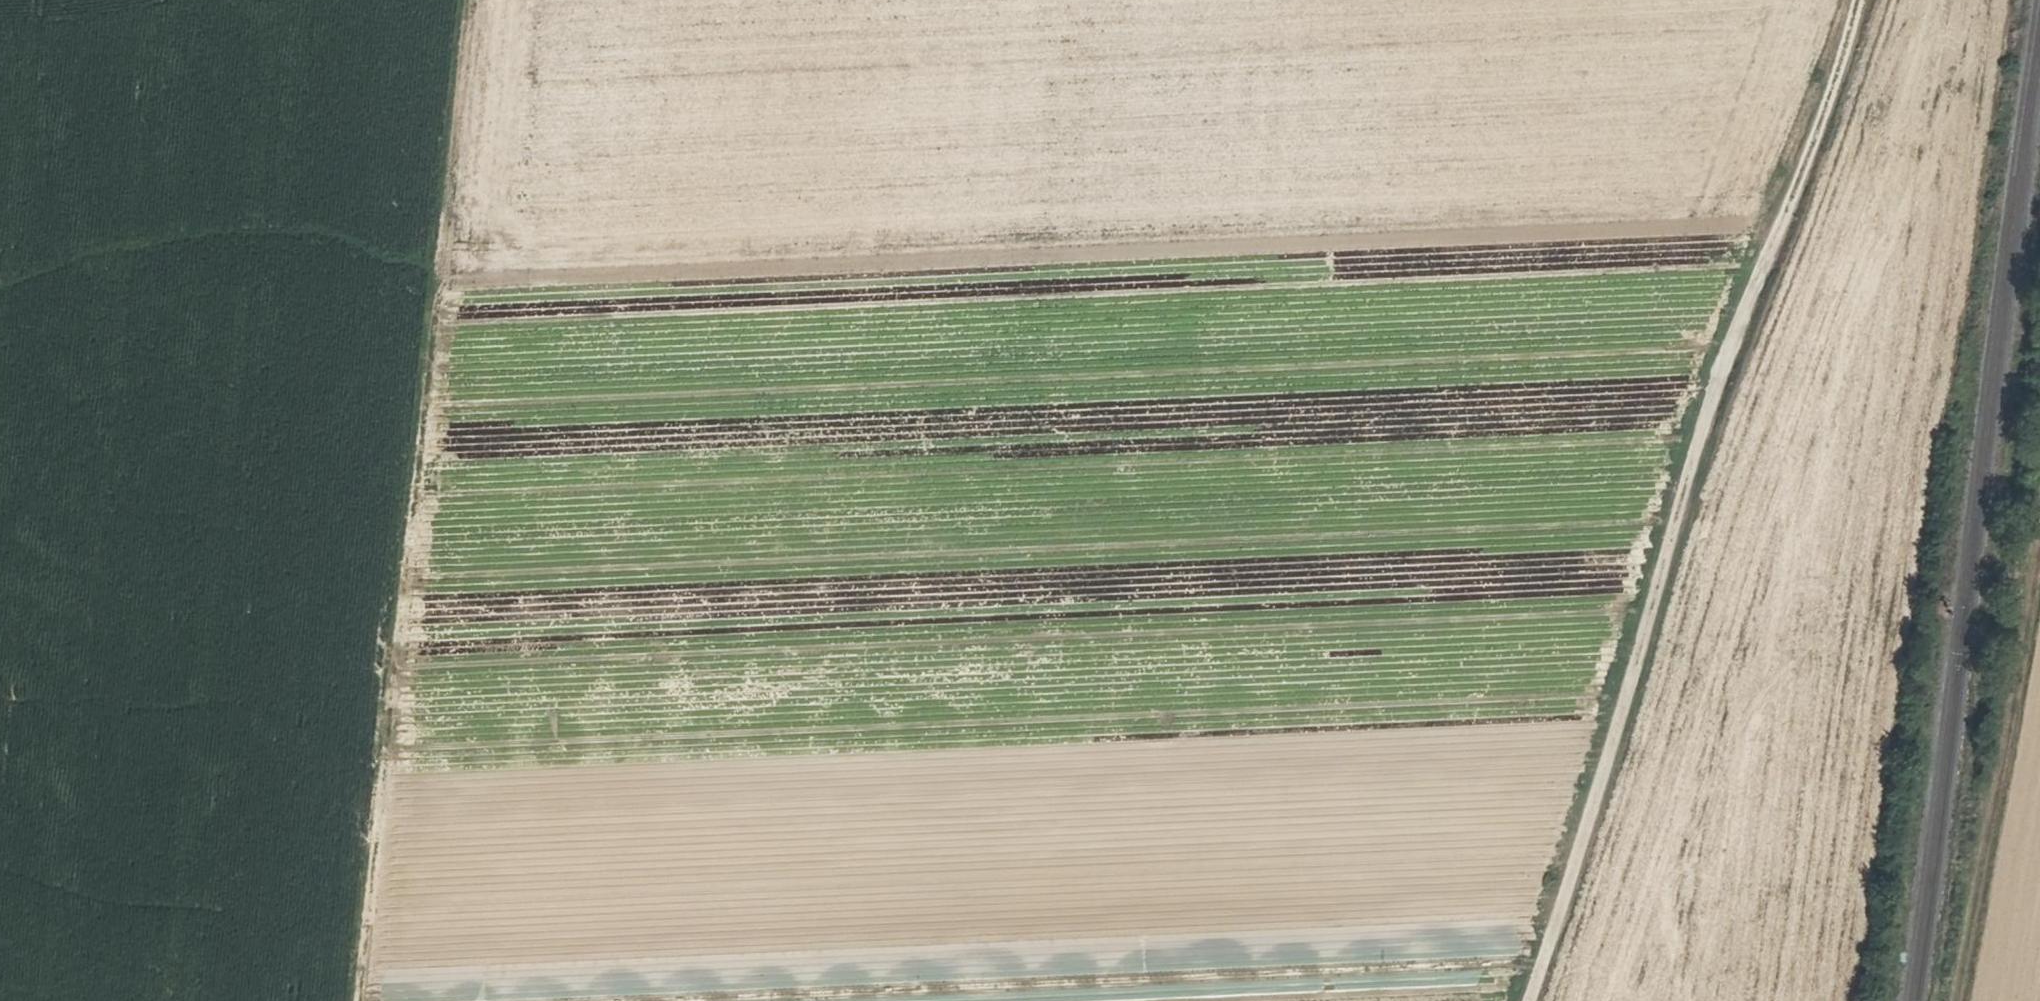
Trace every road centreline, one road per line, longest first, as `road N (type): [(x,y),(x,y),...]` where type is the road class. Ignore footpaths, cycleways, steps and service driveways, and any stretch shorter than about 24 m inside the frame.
road 1 (track): [(1879,0),(1838,146),(1723,426),(1544,1000)]
road 2 (track): [(2039,679),(2002,914),(1976,1000)]

